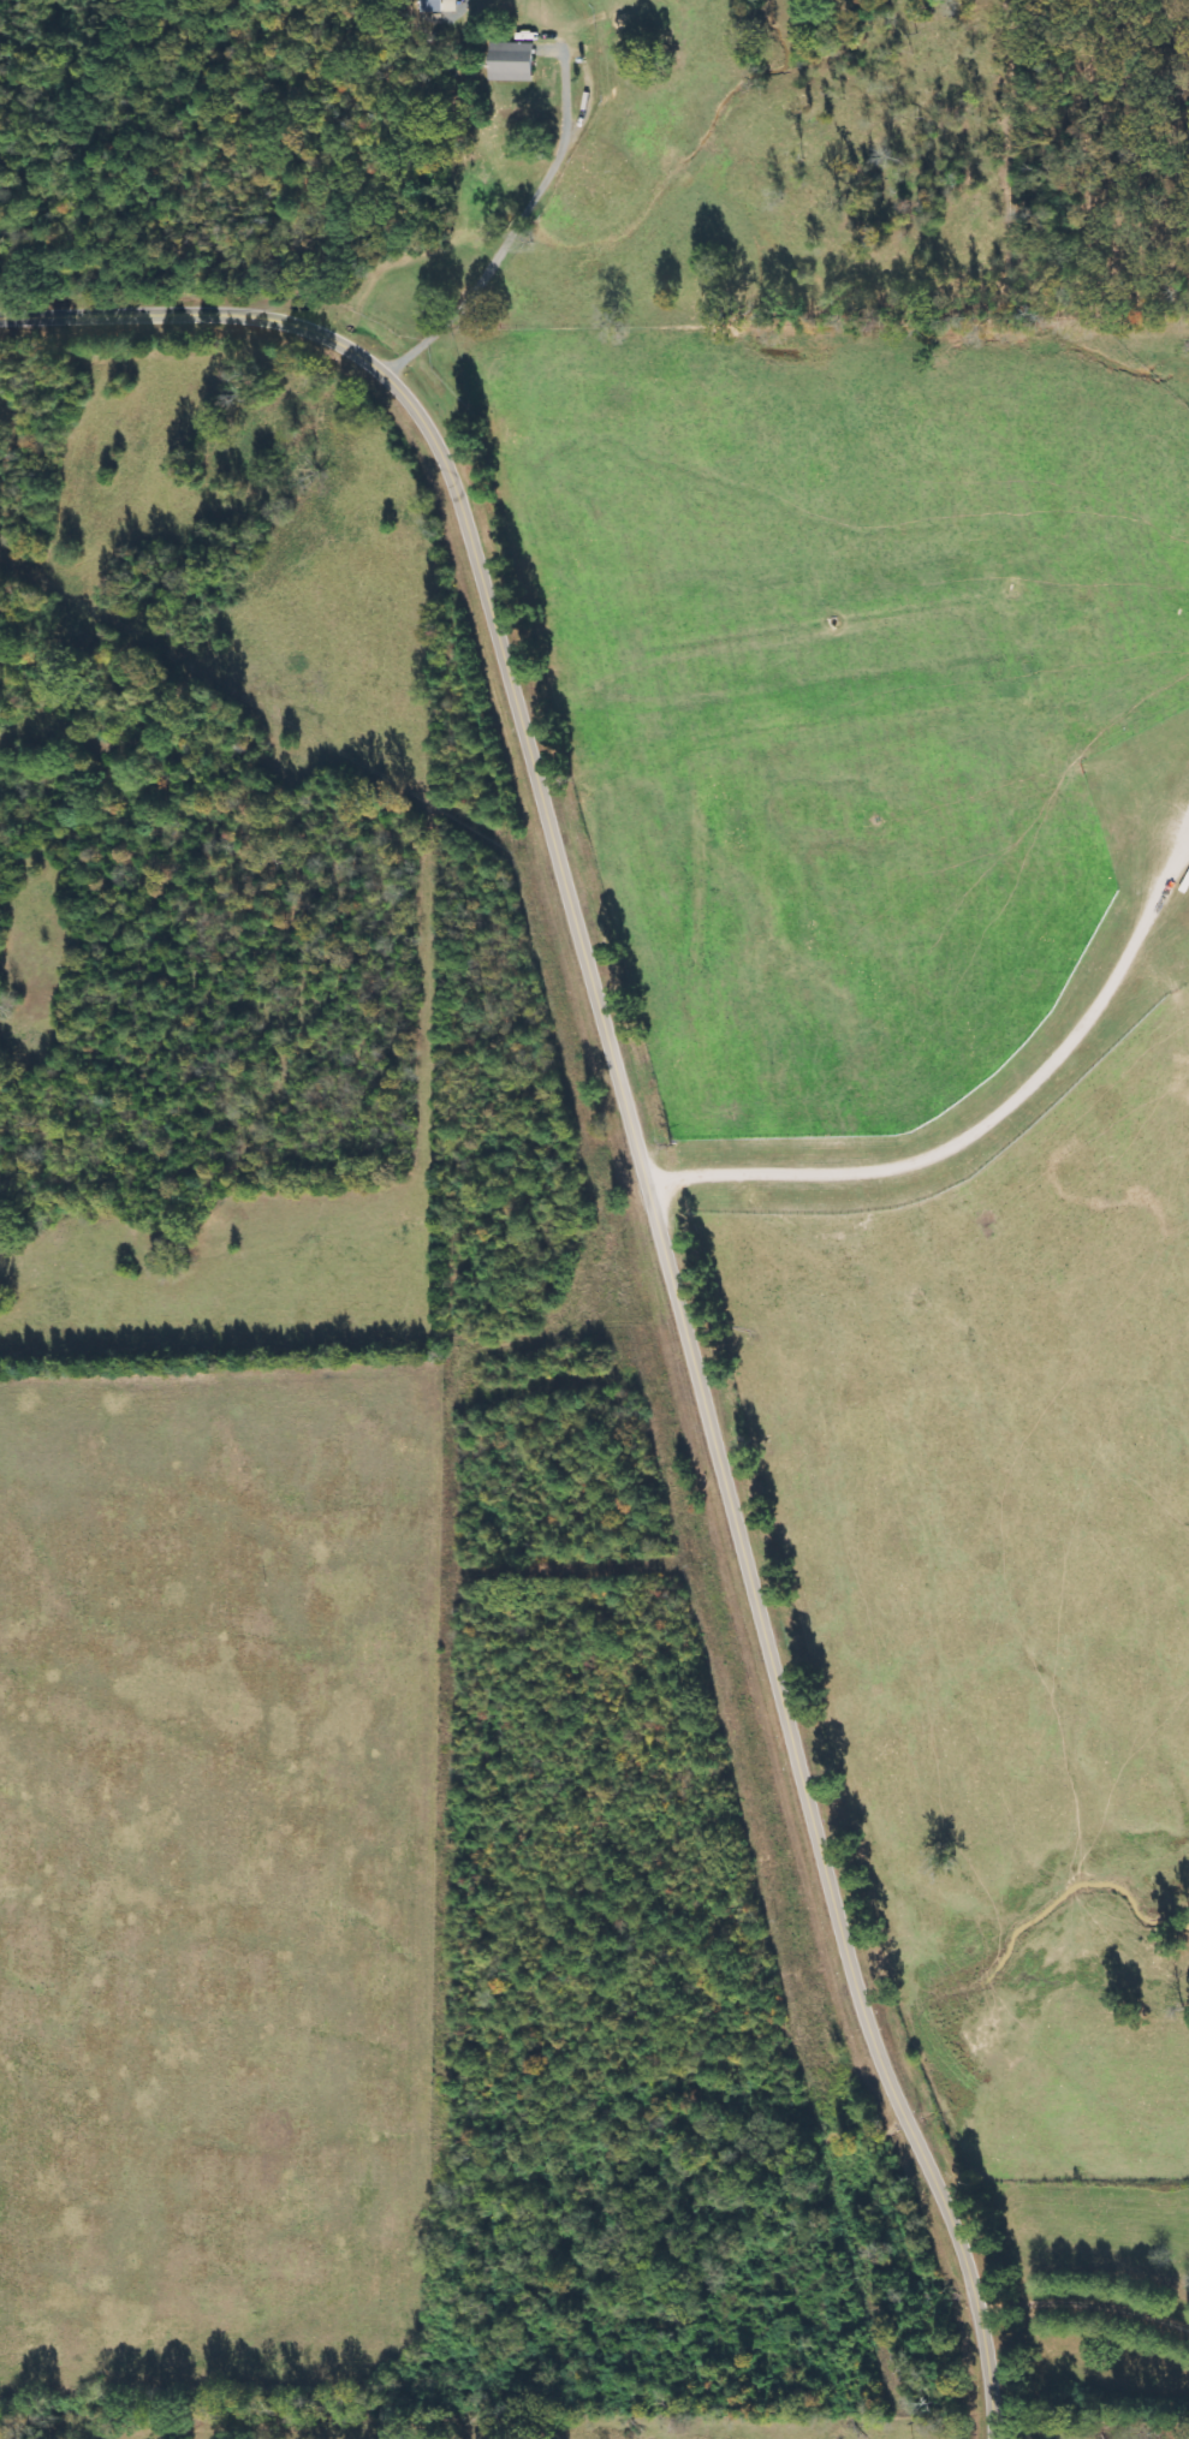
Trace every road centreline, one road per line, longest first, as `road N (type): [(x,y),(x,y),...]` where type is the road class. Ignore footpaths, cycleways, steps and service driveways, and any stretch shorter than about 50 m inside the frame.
road 1 (tertiary): [(0,318),(293,323),(388,377),(440,451),(650,1188),(867,2023),(973,2278),(991,2374),(992,2438)]

